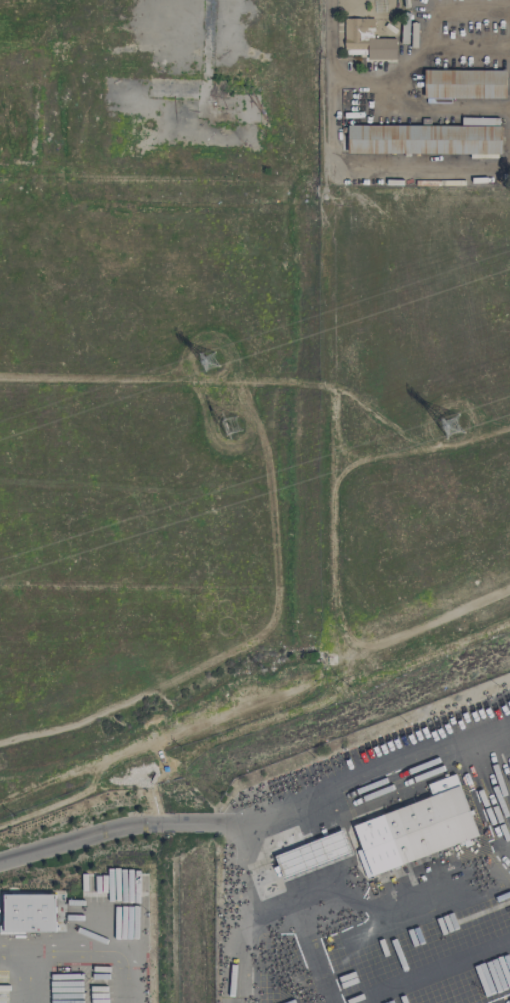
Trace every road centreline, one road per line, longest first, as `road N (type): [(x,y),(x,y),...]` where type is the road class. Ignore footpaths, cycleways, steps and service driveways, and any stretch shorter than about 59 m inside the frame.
road 1 (residential): [(322,0),(331,177)]

